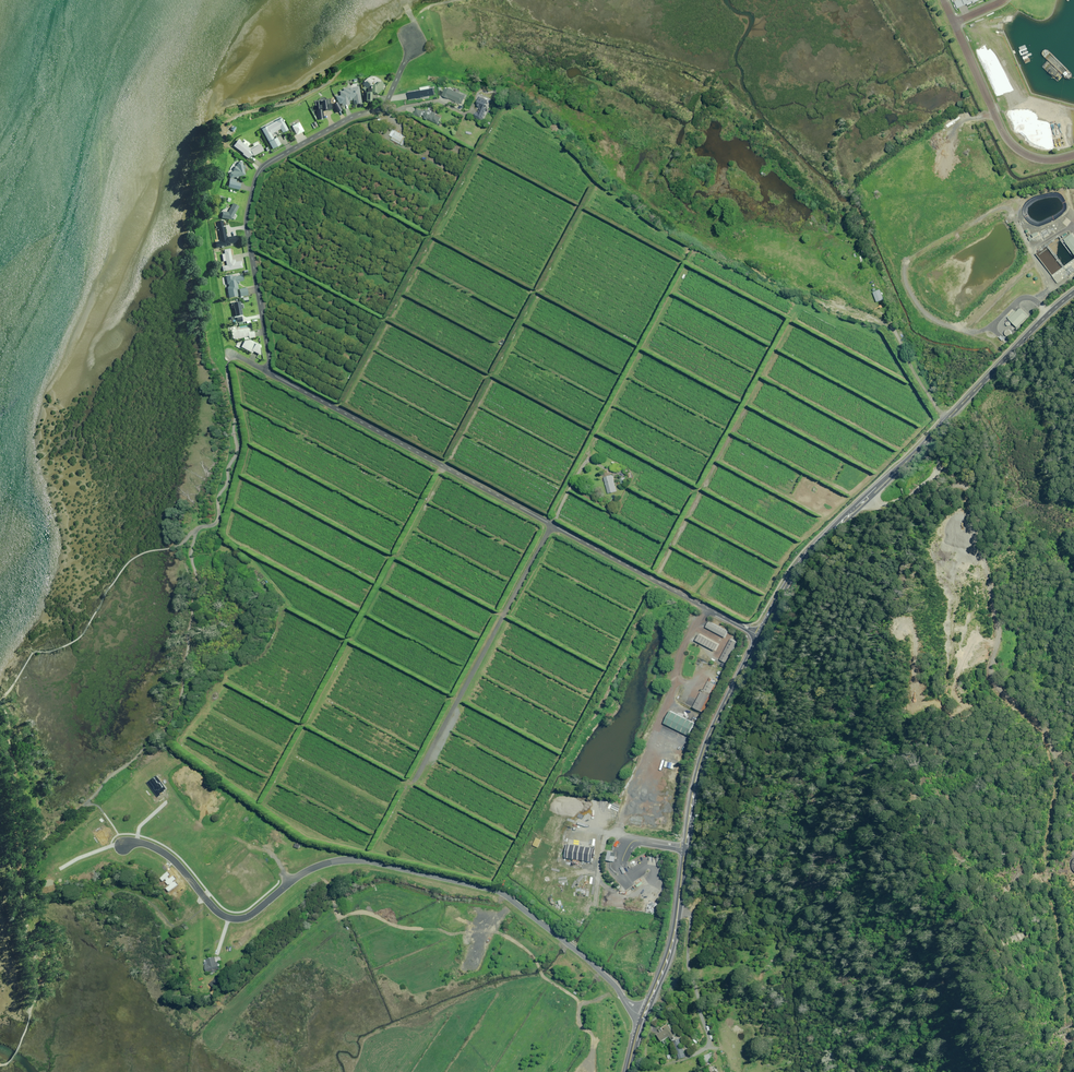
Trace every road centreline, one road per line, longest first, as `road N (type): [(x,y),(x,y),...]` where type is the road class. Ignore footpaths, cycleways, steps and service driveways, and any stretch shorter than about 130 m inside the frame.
road 1 (track): [(867,499),(903,502),(966,474),(976,488),(999,629),(996,676),(1035,719),(1050,750),(1052,883),(1069,1023),(1057,1071)]
road 2 (secondary): [(759,636),(821,542),(1073,293)]
road 3 (residential): [(408,55),(381,109),(355,115),(259,173),(248,229),(273,374)]
road 4 (track): [(310,874),(371,860),(503,892),(608,973),(641,1020)]
road 5 (residential): [(273,374),(552,524)]
road 6 (residential): [(414,780),(552,524)]
road 7 (residential): [(552,524),(759,636)]
road 8 (secondary): [(628,1071),(673,936),(685,849)]
road 9 (secondary): [(685,849),(704,751),(759,636)]
road 10 (residential): [(1073,155),(1043,159),(1014,147),(955,22)]

